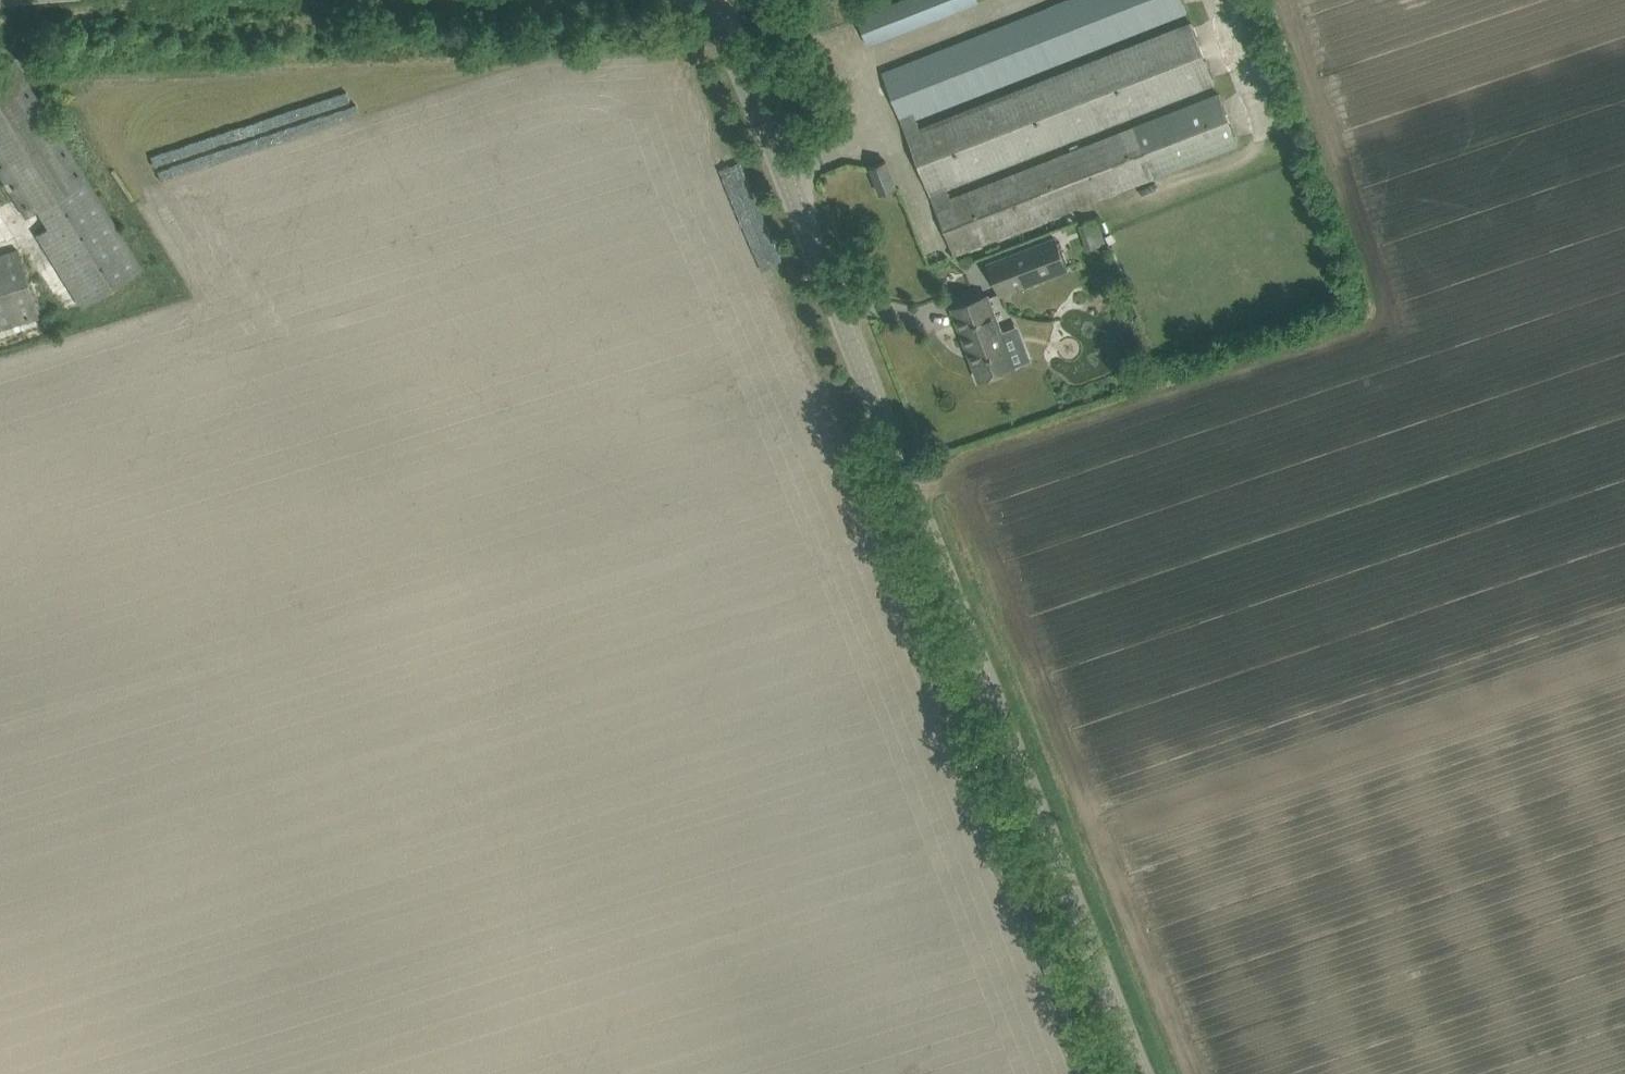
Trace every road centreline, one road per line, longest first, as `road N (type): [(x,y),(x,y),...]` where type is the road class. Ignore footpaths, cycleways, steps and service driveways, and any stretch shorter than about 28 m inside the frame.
road 1 (unclassified): [(1135,1073),(710,0)]

